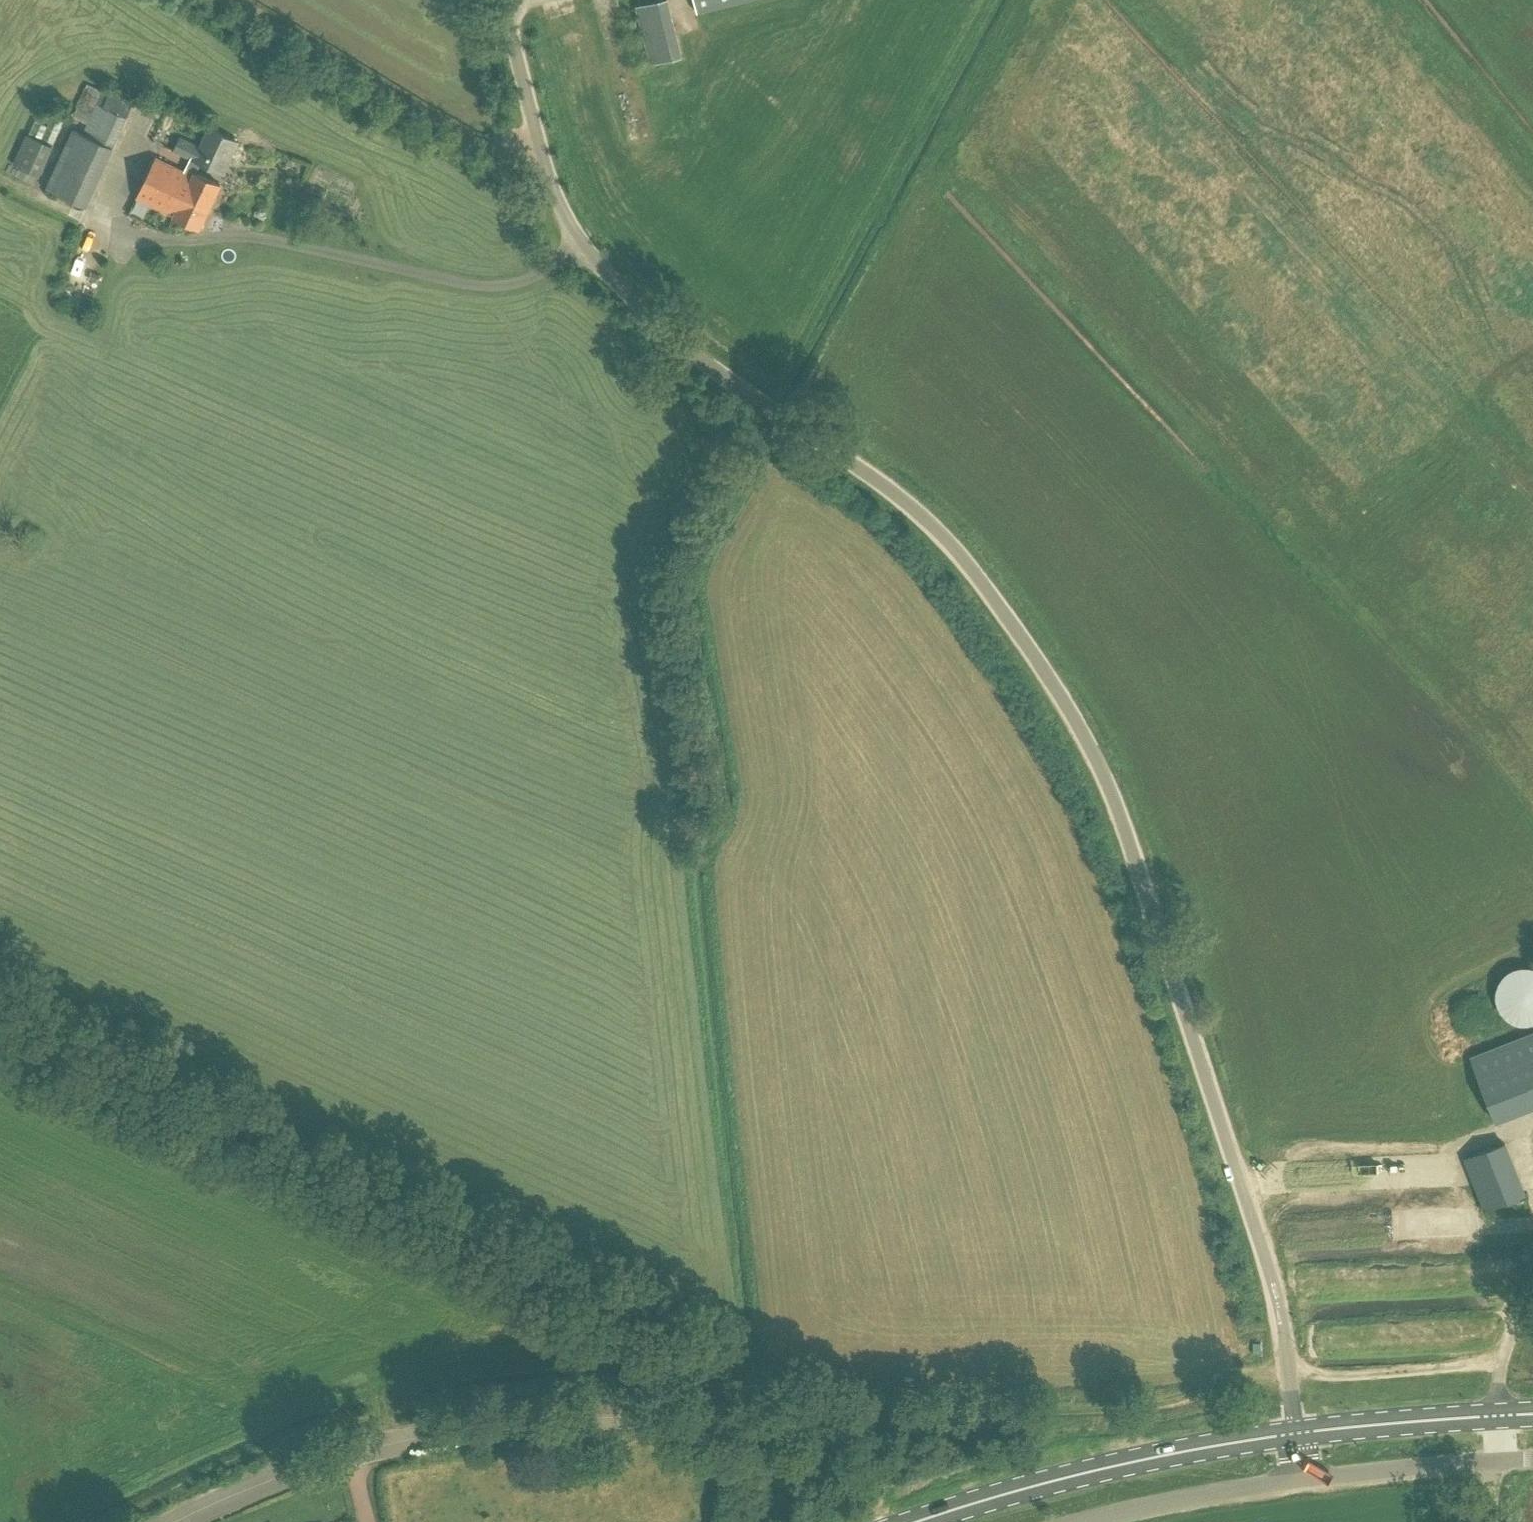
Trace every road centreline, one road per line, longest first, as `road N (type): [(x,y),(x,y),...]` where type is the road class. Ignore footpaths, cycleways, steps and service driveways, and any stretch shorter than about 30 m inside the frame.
road 1 (unclassified): [(1295,1434),(1278,1299),(1140,852),(1100,768),(974,565),(921,512),(702,355),(582,248),(539,140),(506,0)]
road 2 (track): [(1290,1380),(1223,1385),(1176,1402),(1115,1409),(889,1407),(793,1396),(749,1378),(713,1388),(574,1371),(456,1383),(247,1442),(86,1521)]
road 3 (primary): [(918,1521),(1095,1471),(1295,1434)]
road 4 (unclassified): [(1301,1478),(1082,1521)]
road 5 (primary): [(1295,1434),(1497,1416)]
road 6 (unclassified): [(1497,1460),(1301,1478)]

